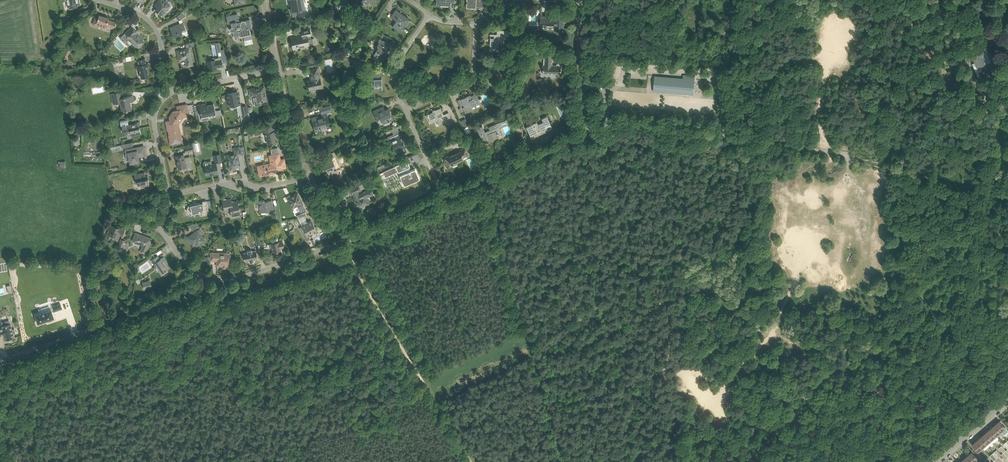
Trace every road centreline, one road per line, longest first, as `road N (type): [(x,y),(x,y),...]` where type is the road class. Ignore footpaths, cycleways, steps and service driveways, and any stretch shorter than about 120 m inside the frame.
road 1 (unclassified): [(444,197),(587,133),(582,0)]
road 2 (track): [(558,432),(486,178)]
road 3 (unclassified): [(0,361),(195,294),(207,277)]
road 4 (unclassified): [(207,277),(241,277),(344,242)]
road 5 (residential): [(171,92),(154,25),(100,0)]
road 6 (residential): [(406,111),(469,81),(476,23)]

